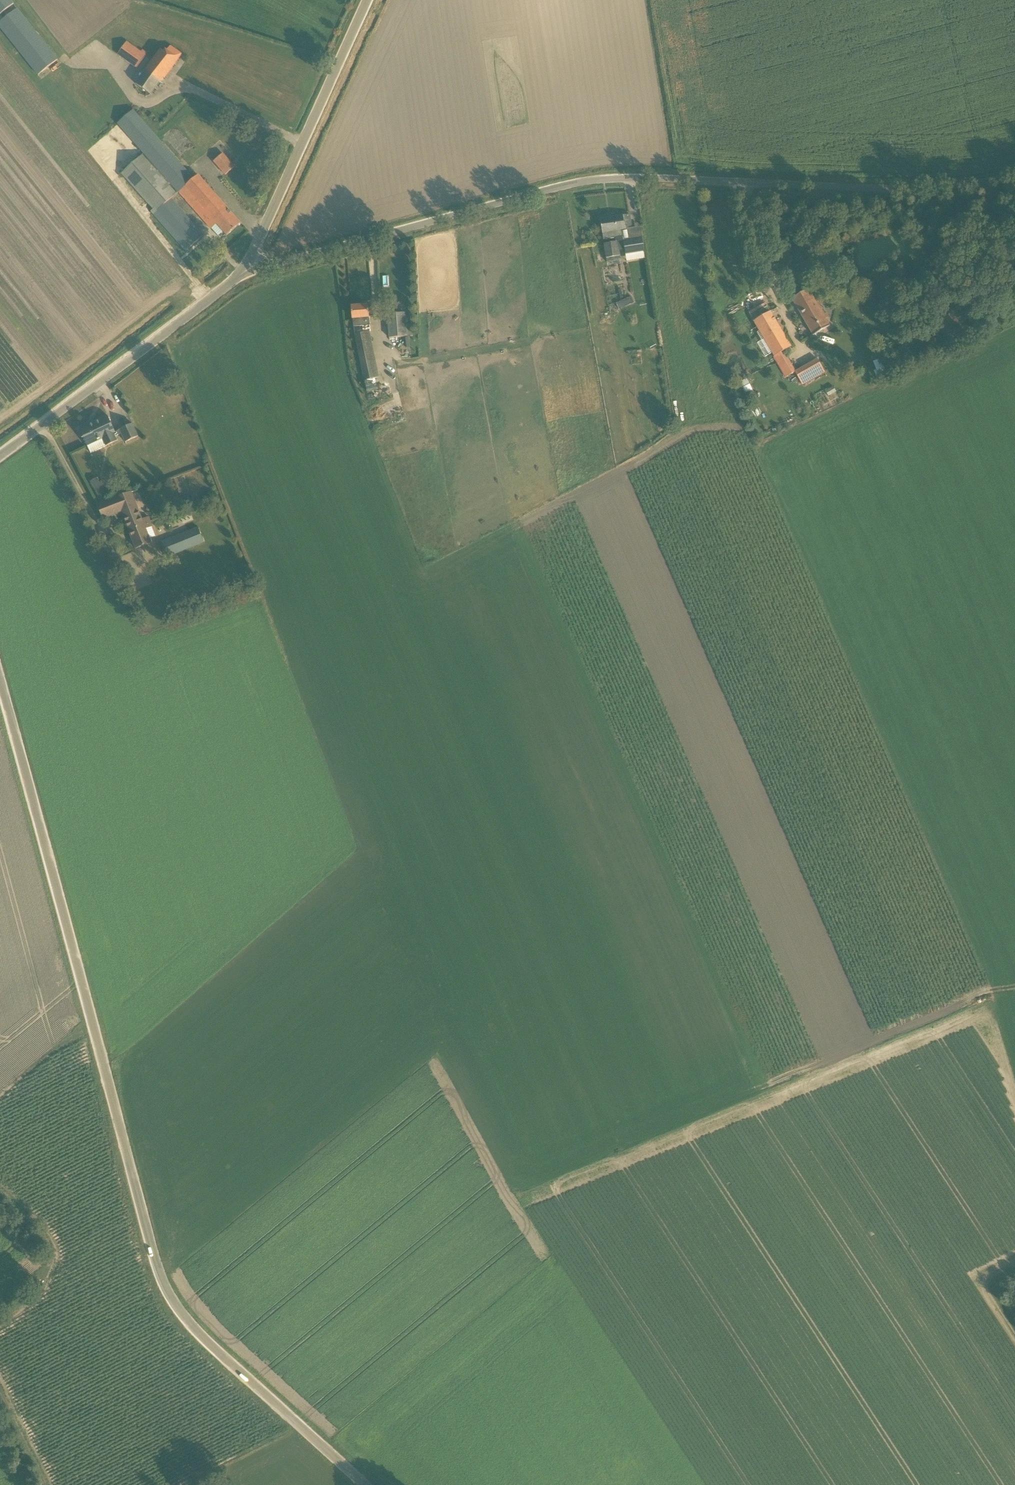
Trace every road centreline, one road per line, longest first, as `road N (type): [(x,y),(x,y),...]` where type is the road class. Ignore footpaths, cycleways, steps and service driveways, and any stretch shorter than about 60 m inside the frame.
road 1 (tertiary): [(370,1484),(174,1305),(0,673)]
road 2 (unclassified): [(242,264),(604,173),(964,186),(1014,178)]
road 3 (tertiary): [(0,445),(242,264)]
road 4 (tertiary): [(242,264),(281,206),(372,0)]
road 5 (track): [(0,47),(92,150)]

